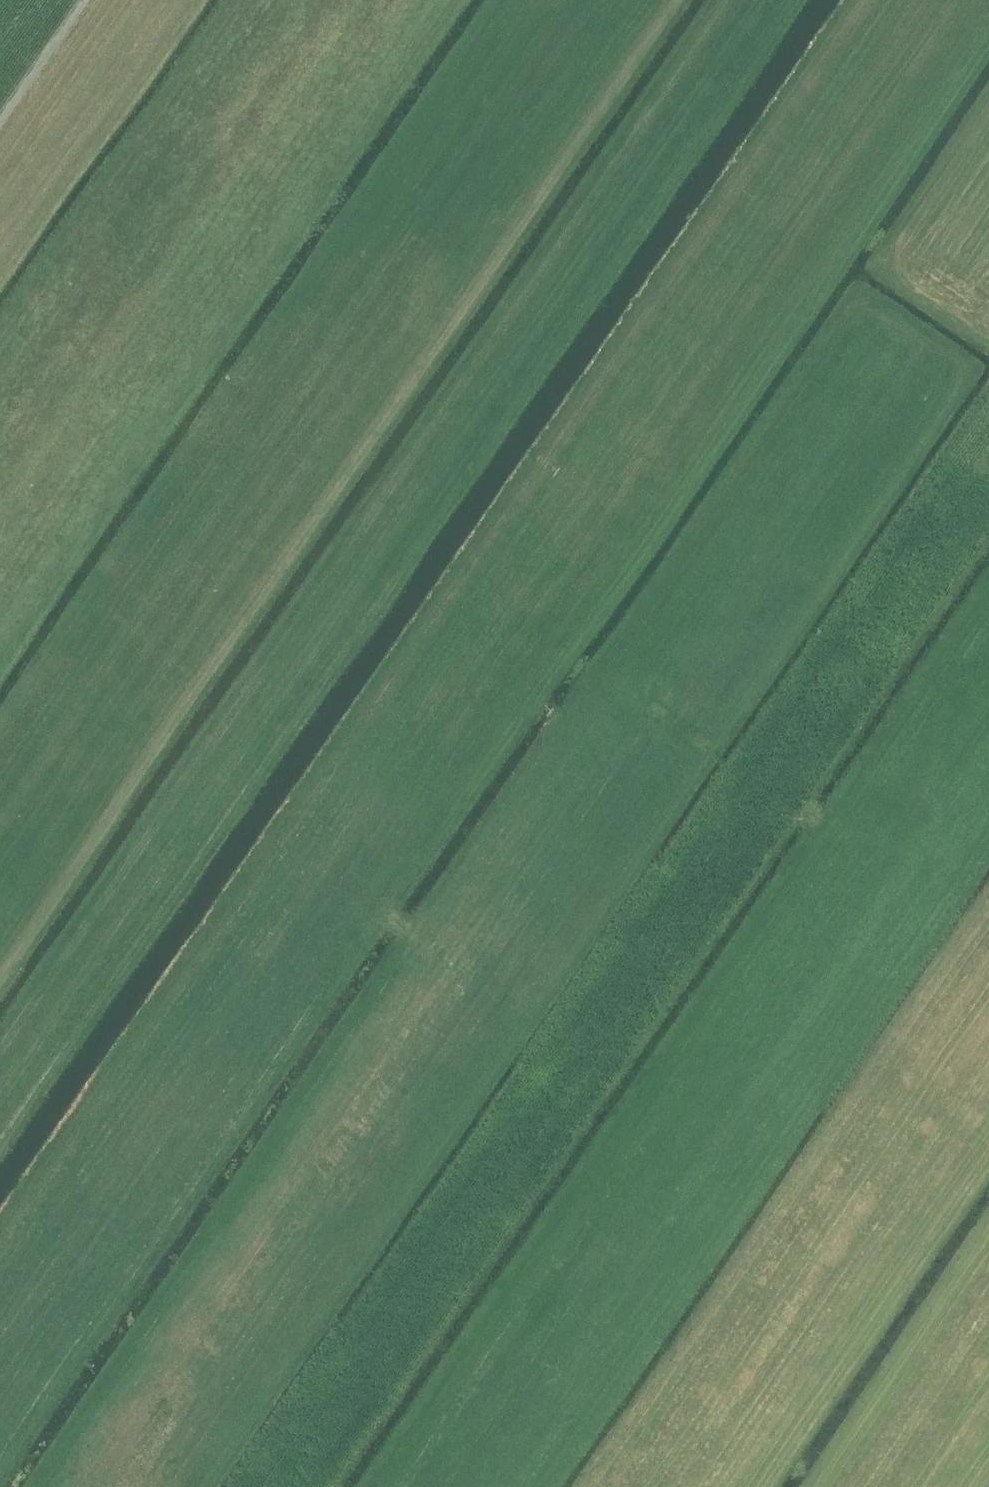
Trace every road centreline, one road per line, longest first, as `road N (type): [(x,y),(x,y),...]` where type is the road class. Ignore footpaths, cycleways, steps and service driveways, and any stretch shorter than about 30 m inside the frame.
road 1 (track): [(0,120),(85,0)]

